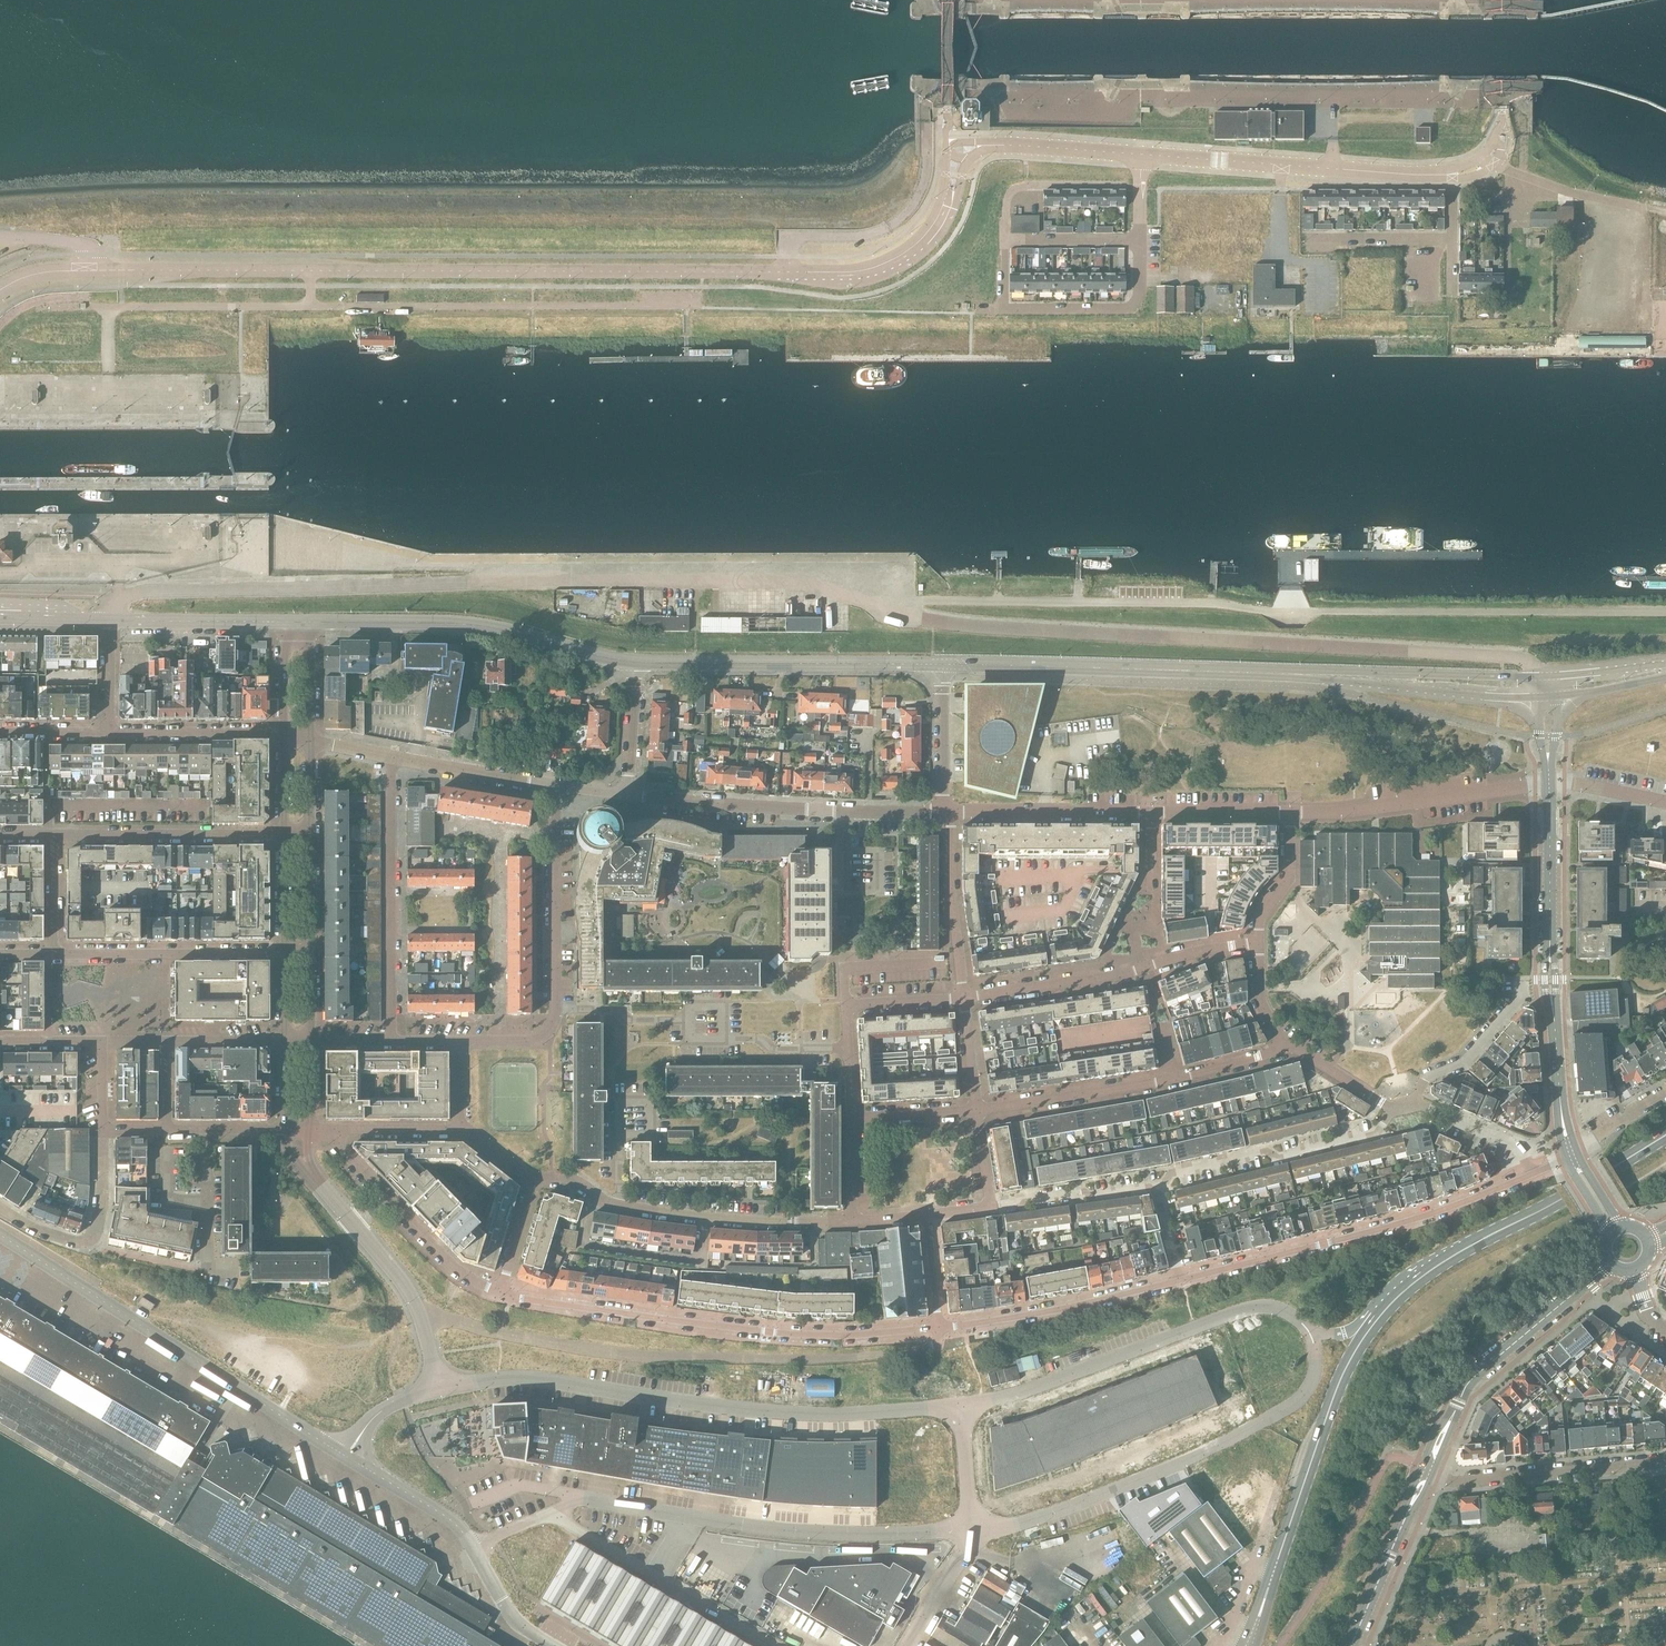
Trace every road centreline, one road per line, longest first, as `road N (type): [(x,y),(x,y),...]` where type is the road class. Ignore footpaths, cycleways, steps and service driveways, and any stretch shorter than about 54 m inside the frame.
road 1 (tertiary): [(89,271),(846,271),(906,253),(938,224)]
road 2 (tertiary): [(1024,146),(1374,171),(1478,170),(1502,133),(1503,0)]
road 3 (unclassified): [(938,1328),(935,1344),(913,1349),(780,1359),(622,1354),(446,1319),(421,1321)]
road 4 (unclassified): [(439,1390),(521,1377),(806,1413),(962,1404)]
road 5 (tertiary): [(1409,679),(943,665)]
road 6 (residential): [(938,1328),(790,1334),(500,1293)]
road 7 (unclassified): [(1310,1333),(1314,1376),(1291,1407),(1183,1462),(1017,1524),(971,1530)]
road 8 (unclassified): [(971,1530),(799,1531),(586,1500),(560,1509)]
road 9 (tertiary): [(349,1459),(0,1235)]
road 10 (unclassified): [(962,1404),(1036,1388),(1250,1308),(1281,1309),(1310,1333)]
road 11 (residential): [(1532,1175),(1398,1224),(1180,1279)]
road 12 (secondary): [(1369,1330),(1439,1264),(1665,1134)]
road 13 (secondary): [(1248,1645),(1341,1375),(1369,1330)]
road 14 (tertiary): [(634,661),(464,627),(307,623)]
road 15 (tertiary): [(1549,783),(1550,979),(1560,1103)]
road 16 (residential): [(976,1110),(1164,1081),(1269,1052),(1283,1041)]
road 17 (residential): [(629,795),(944,812)]
road 18 (residential): [(847,1045),(771,1048),(757,1038),(689,1038),(690,1021),(556,1012)]
road 19 (tertiary): [(943,665),(634,661)]
road 20 (residential): [(963,998),(1119,976),(1197,951),(1259,942)]
road 21 (residential): [(391,1041),(391,757)]
road 22 (tertiary): [(1427,1470),(1471,1379),(1610,1263)]
road 23 (residential): [(1289,813),(1549,783)]
road 24 (residential): [(1159,1189),(1170,1174),(1374,1135),(1391,1109)]
road 25 (unclassified): [(773,1645),(571,1526),(560,1509)]
road 26 (residential): [(1180,1279),(938,1328)]
road 27 (residential): [(1427,1470),(1460,1482),(1665,1463)]
road 28 (residential): [(500,1293),(451,1264),(325,1133)]
road 29 (residential): [(851,1221),(739,1221),(618,1206)]
road 30 (residential): [(51,835),(284,833)]
road 31 (residential): [(52,954),(284,954)]
road 32 (residential): [(556,1012),(554,785)]
road 33 (residential): [(949,813),(1151,815)]
road 34 (tertiary): [(1351,1645),(1427,1470)]
road 35 (residential): [(421,1321),(396,1275),(308,1171)]
road 36 (residential): [(963,998),(949,813)]
road 37 (tertiary): [(289,624),(112,623)]
road 38 (residential): [(112,733),(284,734)]
road 39 (residential): [(992,1206),(1159,1189)]
road 40 (residential): [(1414,1102),(1426,1078),(1464,1063),(1518,1002),(1520,984)]
road 41 (residential): [(391,757),(554,785)]
road 42 (tertiary): [(474,1546),(443,1516),(349,1459)]
road 43 (residential): [(944,812),(943,665)]
road 44 (tertiary): [(947,145),(947,0)]
road 45 (residential): [(1532,1175),(1513,1145),(1414,1102)]
road 46 (residential): [(1259,942),(1260,917),(1289,877),(1289,813)]
road 47 (residential): [(1151,815),(1289,813)]
road 48 (tertiary): [(1546,676),(1409,679)]
road 49 (residential): [(845,1005),(843,968),(941,961)]
road 50 (residential): [(459,1127),(325,1133)]
road 51 (residential): [(629,795),(634,661)]
road 52 (tertiary): [(1409,679),(1414,687),(1536,697)]
road 53 (unclassified): [(971,1530),(907,1645)]
road 54 (tertiary): [(554,1645),(513,1614),(474,1546)]
road 55 (residential): [(1391,1109),(1283,1041)]
road 56 (unclassified): [(962,1404),(971,1530)]
road 57 (residential): [(852,1118),(976,1110)]
road 58 (residential): [(500,1293),(536,1177)]
road 59 (residential): [(284,833),(284,954)]
road 60 (residential): [(311,954),(311,833)]
road 61 (tertiary): [(1665,662),(1546,676)]

